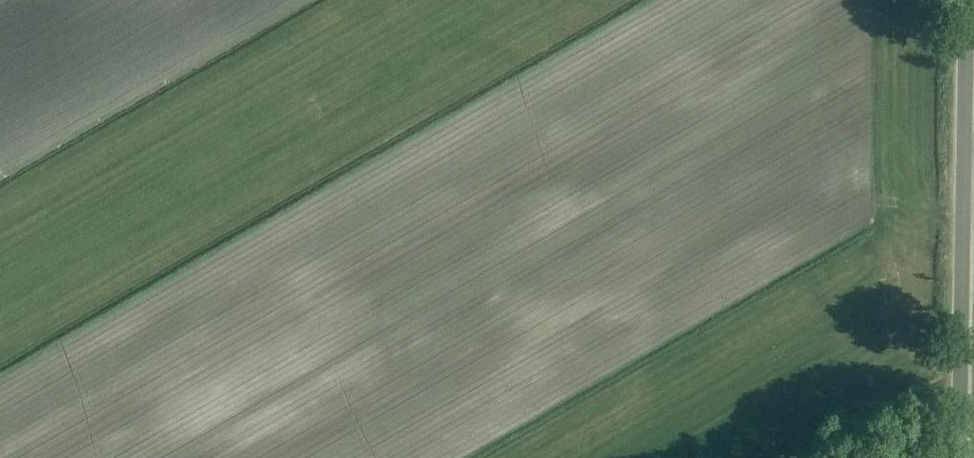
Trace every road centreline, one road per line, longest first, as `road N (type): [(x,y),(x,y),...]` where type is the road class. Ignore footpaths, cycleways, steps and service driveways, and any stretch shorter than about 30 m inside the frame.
road 1 (unclassified): [(963,457),(970,0)]

